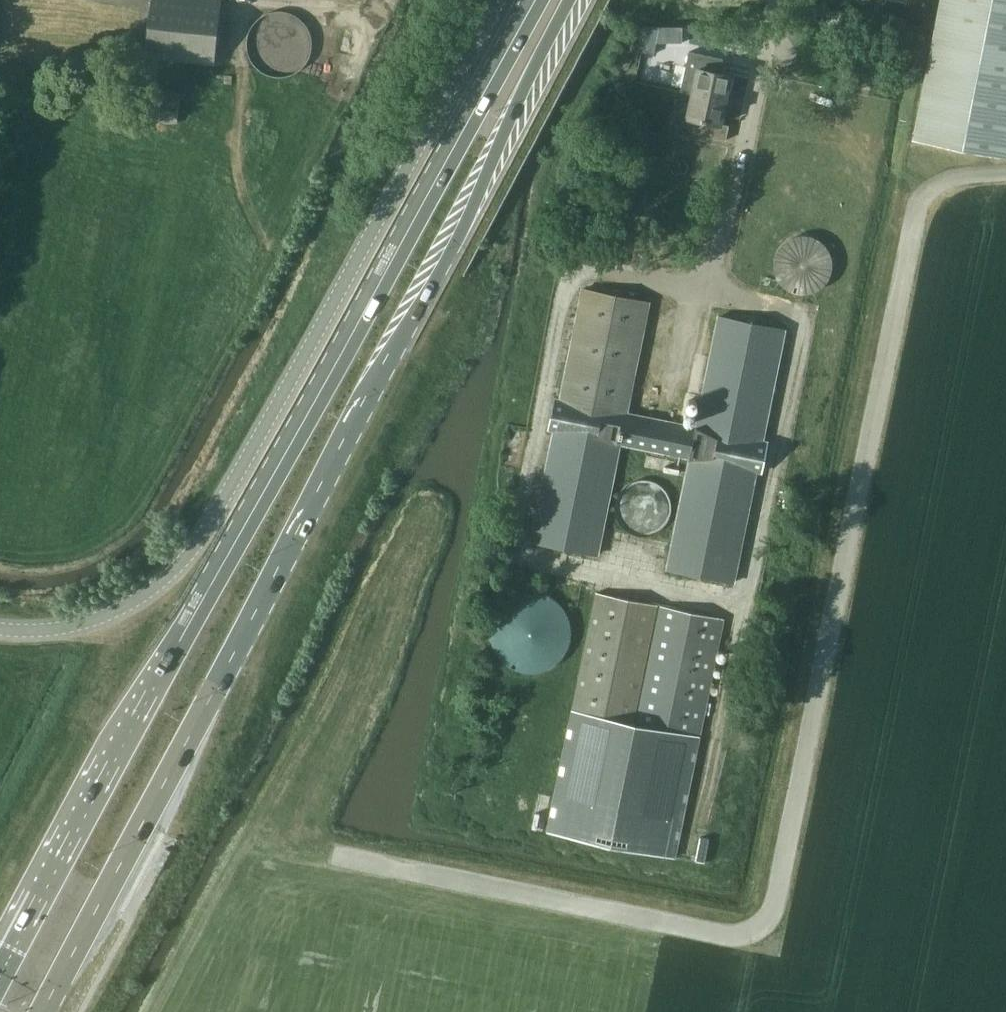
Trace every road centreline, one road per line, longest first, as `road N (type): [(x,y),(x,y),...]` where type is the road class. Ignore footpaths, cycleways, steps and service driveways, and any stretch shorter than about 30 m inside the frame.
road 1 (track): [(347,860),(725,934),(762,927),(918,202),(943,178),(1005,170)]
road 2 (primary): [(41,1011),(433,285),(568,0)]
road 3 (primary): [(536,0),(0,964)]
road 4 (track): [(513,560),(575,267),(793,306),(808,322),(717,740)]
road 5 (unclassified): [(0,627),(43,631),(91,620),(139,598),(181,563),(208,527),(499,0)]
road 6 (track): [(746,605),(513,560)]

